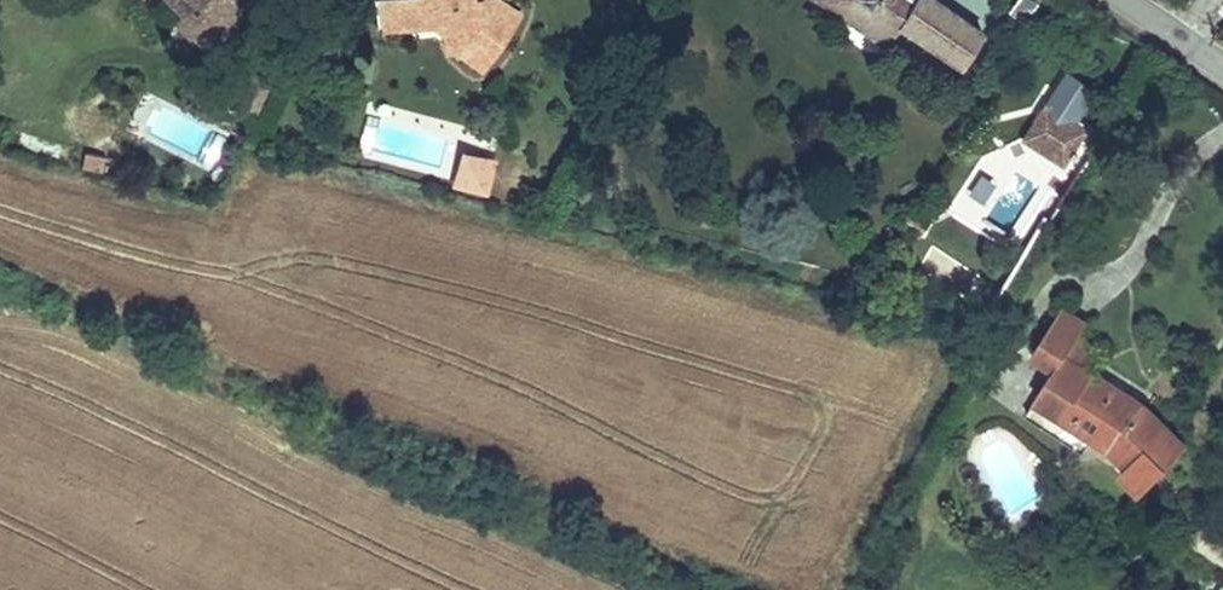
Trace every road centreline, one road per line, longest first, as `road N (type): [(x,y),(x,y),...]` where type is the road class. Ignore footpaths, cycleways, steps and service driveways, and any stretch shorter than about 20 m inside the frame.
road 1 (residential): [(1222,67),(1117,0)]

